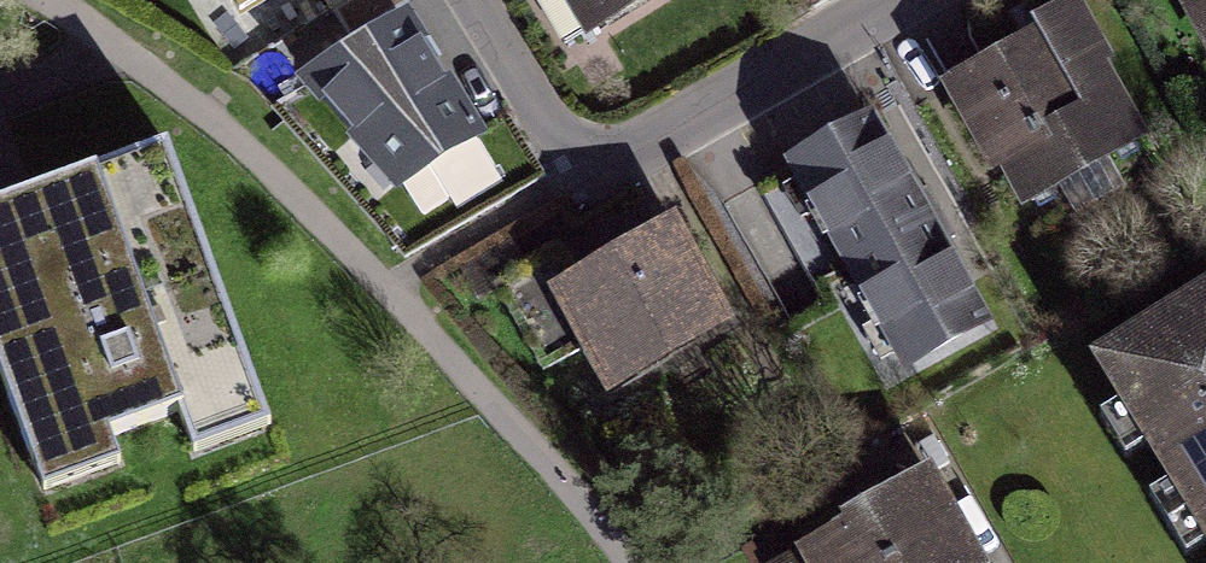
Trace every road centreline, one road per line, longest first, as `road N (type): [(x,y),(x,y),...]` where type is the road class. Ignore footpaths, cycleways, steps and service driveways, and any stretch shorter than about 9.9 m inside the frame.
road 1 (residential): [(476,0),(560,136),(631,154),(901,0)]

